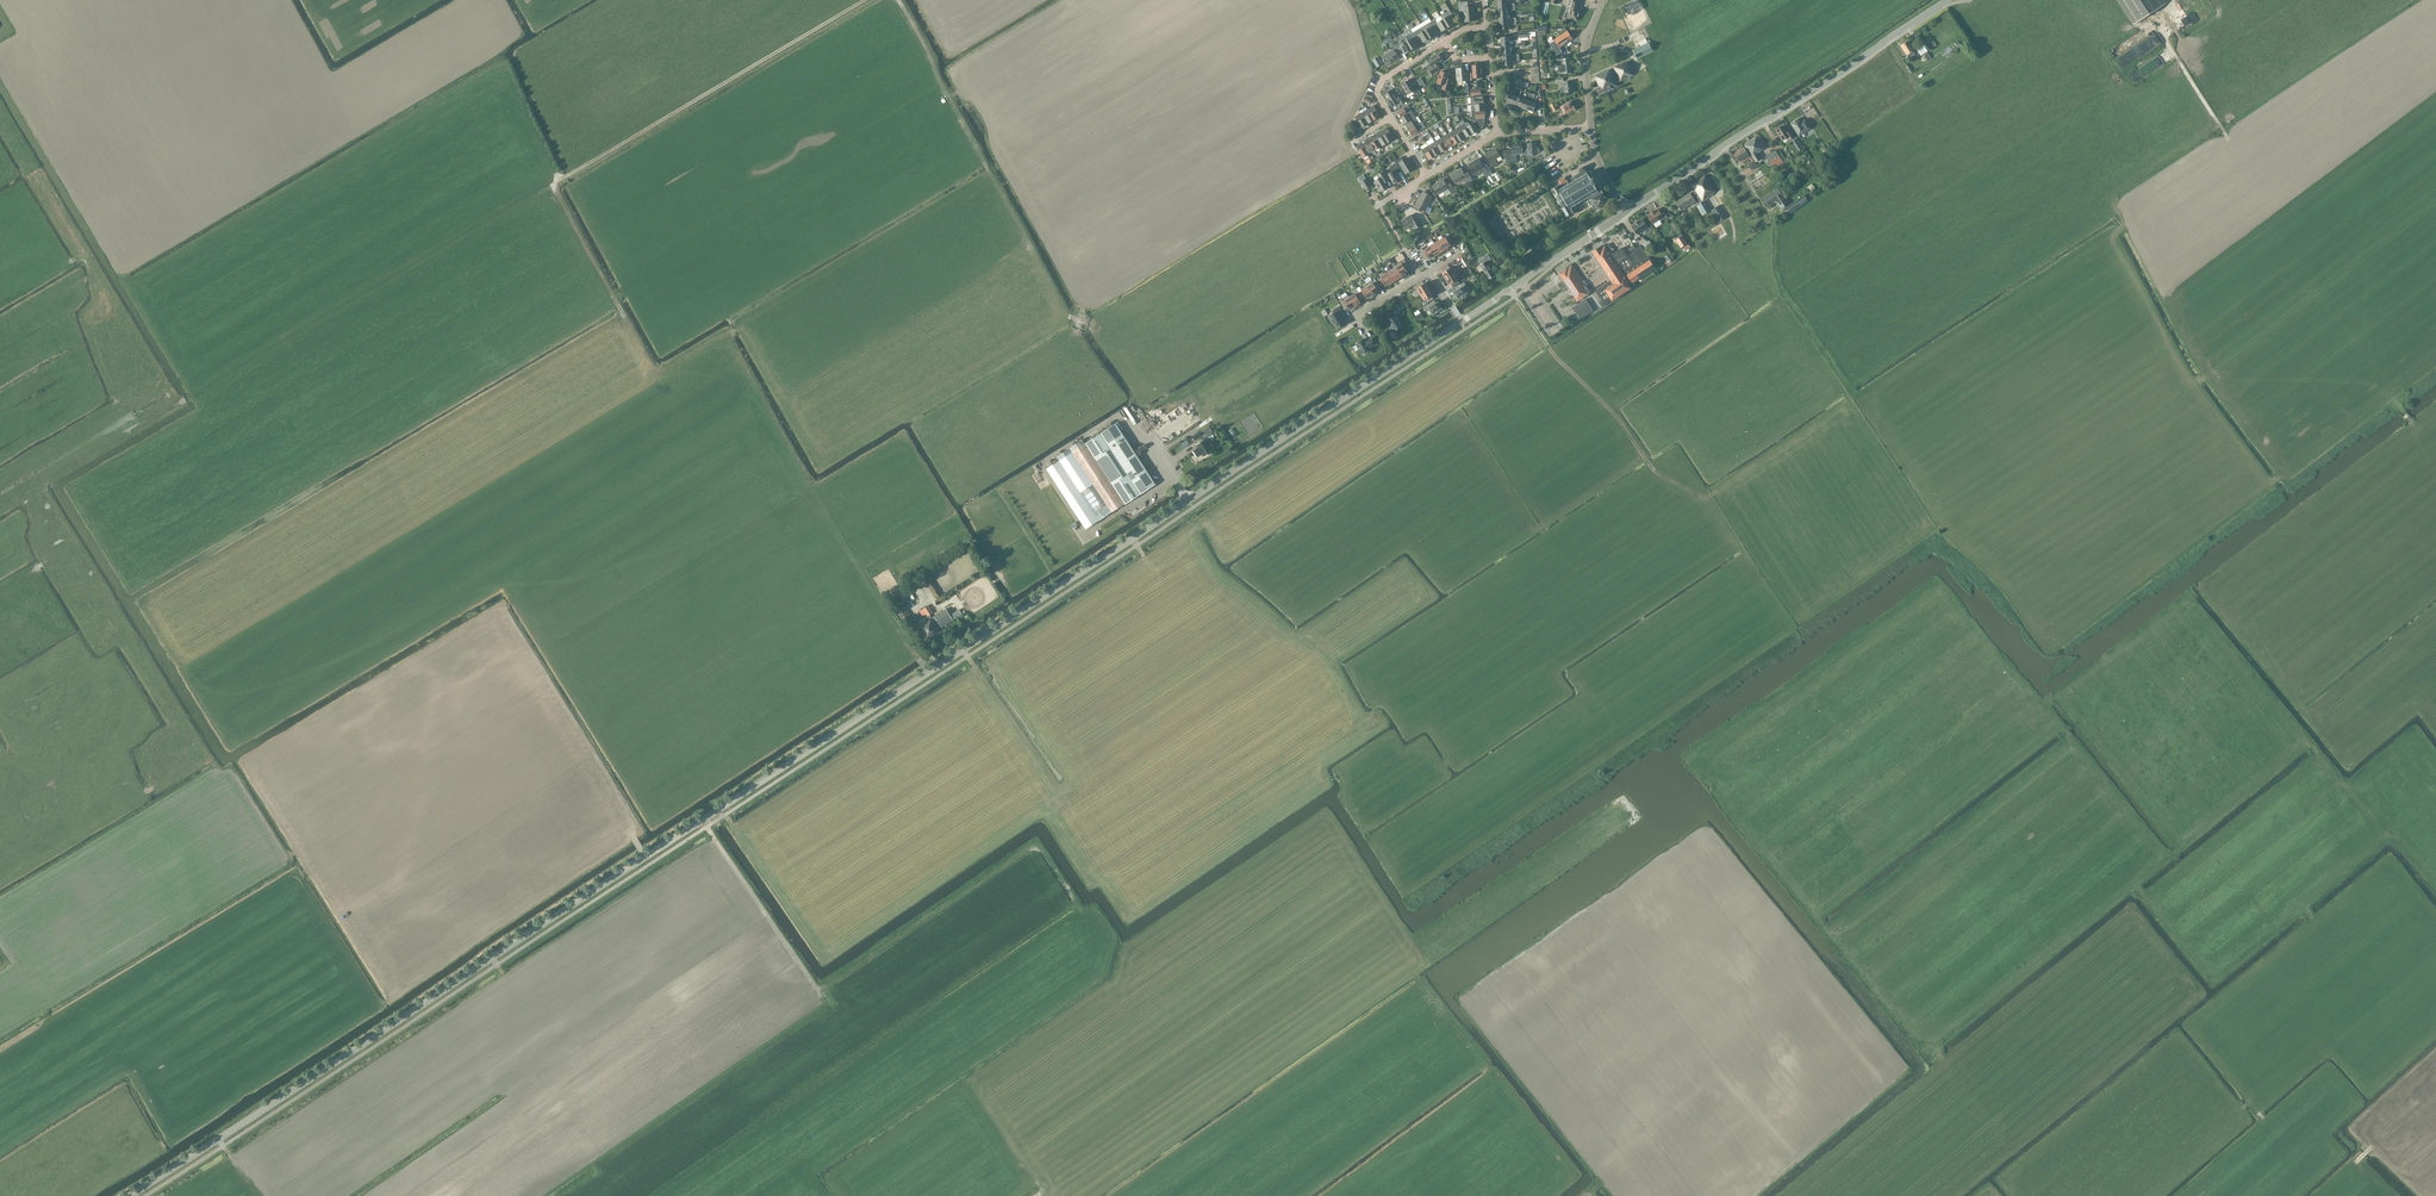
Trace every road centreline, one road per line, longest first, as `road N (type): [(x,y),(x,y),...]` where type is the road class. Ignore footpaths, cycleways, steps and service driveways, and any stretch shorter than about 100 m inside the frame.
road 1 (tertiary): [(130,1195),(1461,322)]
road 2 (tertiary): [(1627,210),(1950,0)]
road 3 (track): [(864,0),(559,181),(555,173)]
road 4 (tertiary): [(1461,322),(1627,210)]
road 5 (track): [(2172,0),(2167,40),(2237,151)]
road 6 (unclassified): [(1591,127),(1586,51),(1600,0)]

